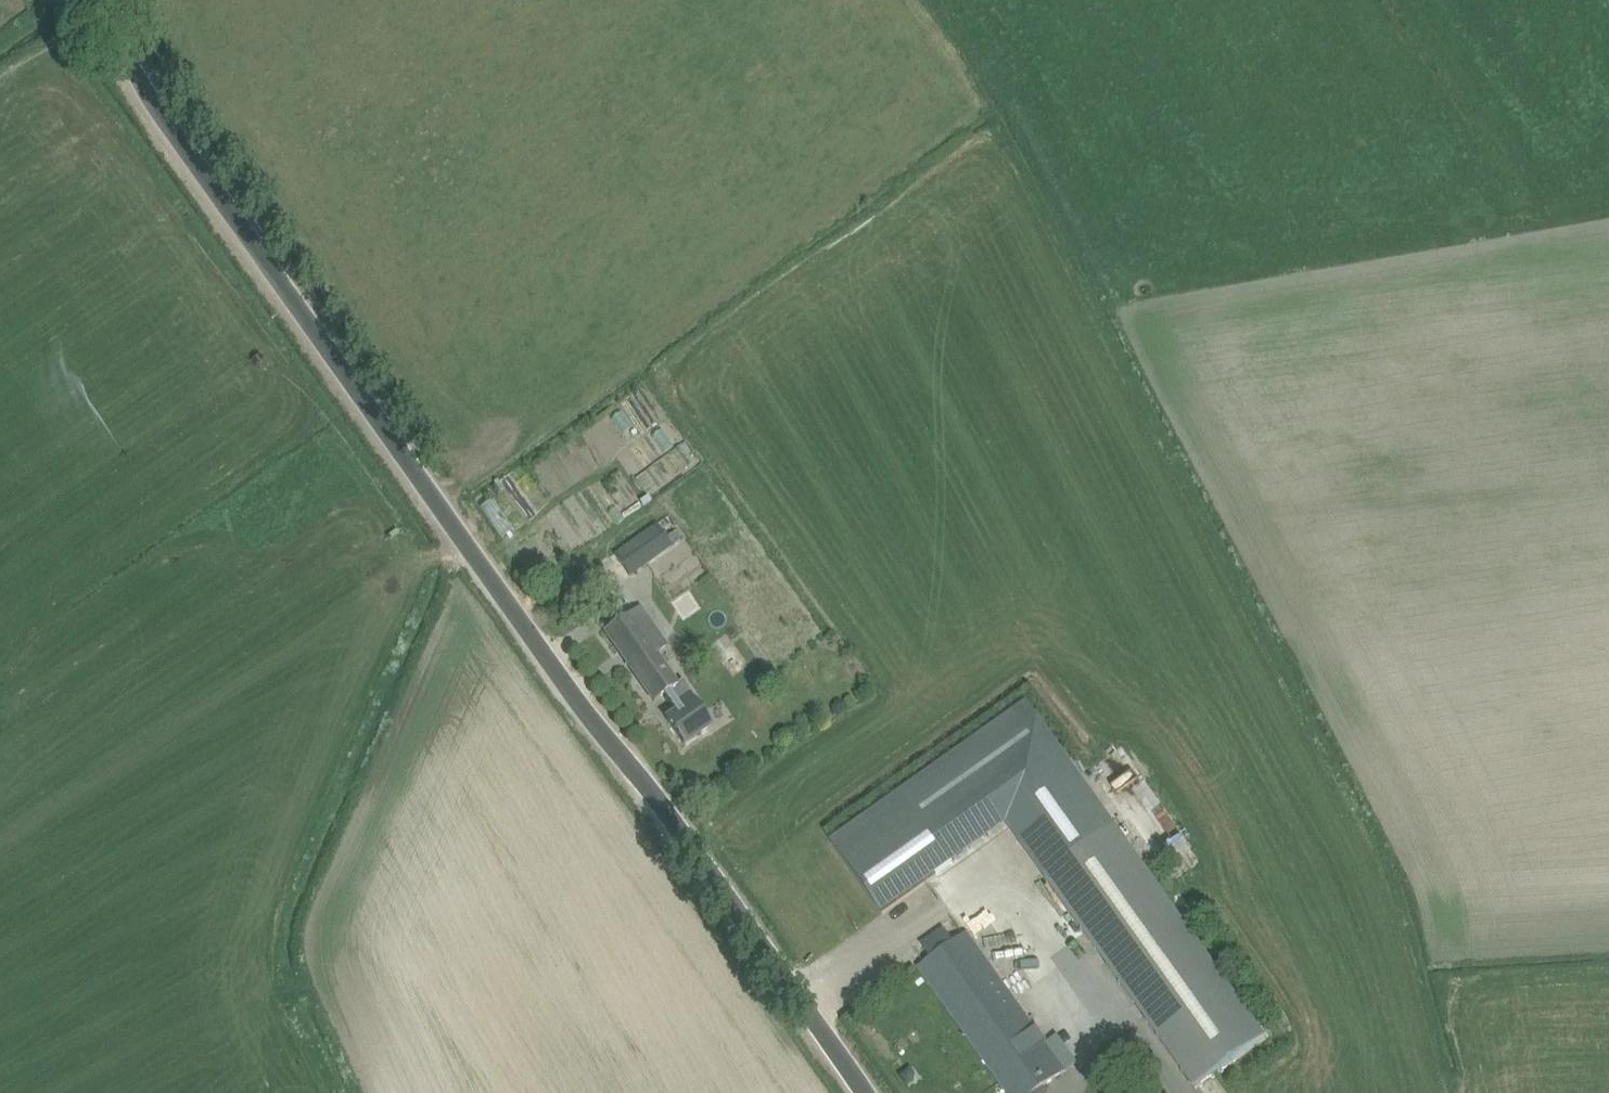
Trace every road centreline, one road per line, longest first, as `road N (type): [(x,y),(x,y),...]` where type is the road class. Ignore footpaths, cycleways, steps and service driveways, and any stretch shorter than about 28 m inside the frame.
road 1 (unclassified): [(860,1092),(87,0)]

